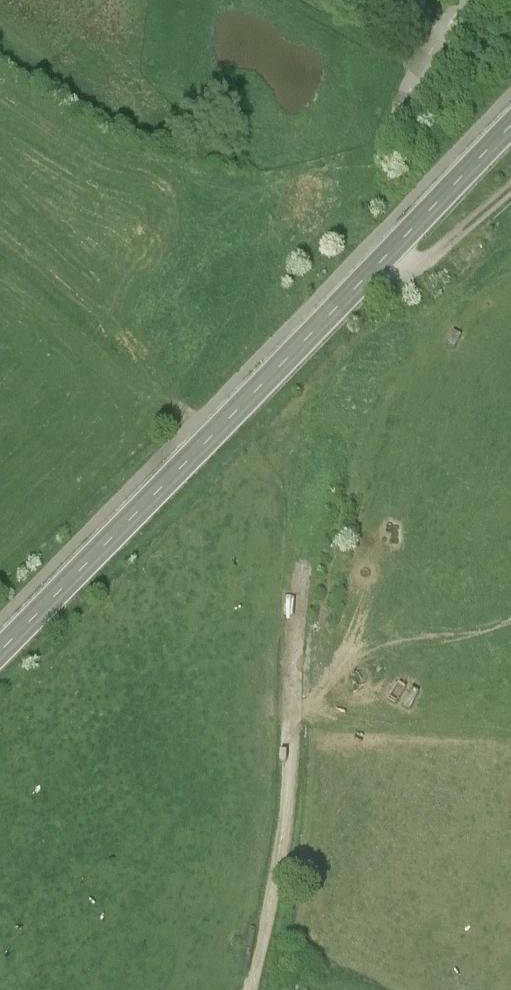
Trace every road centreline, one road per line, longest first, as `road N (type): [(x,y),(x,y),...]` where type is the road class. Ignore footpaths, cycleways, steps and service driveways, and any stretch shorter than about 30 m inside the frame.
road 1 (tertiary): [(0,649),(510,132)]
road 2 (track): [(251,989),(274,886),(305,534)]
road 3 (track): [(510,190),(423,268),(387,258)]

